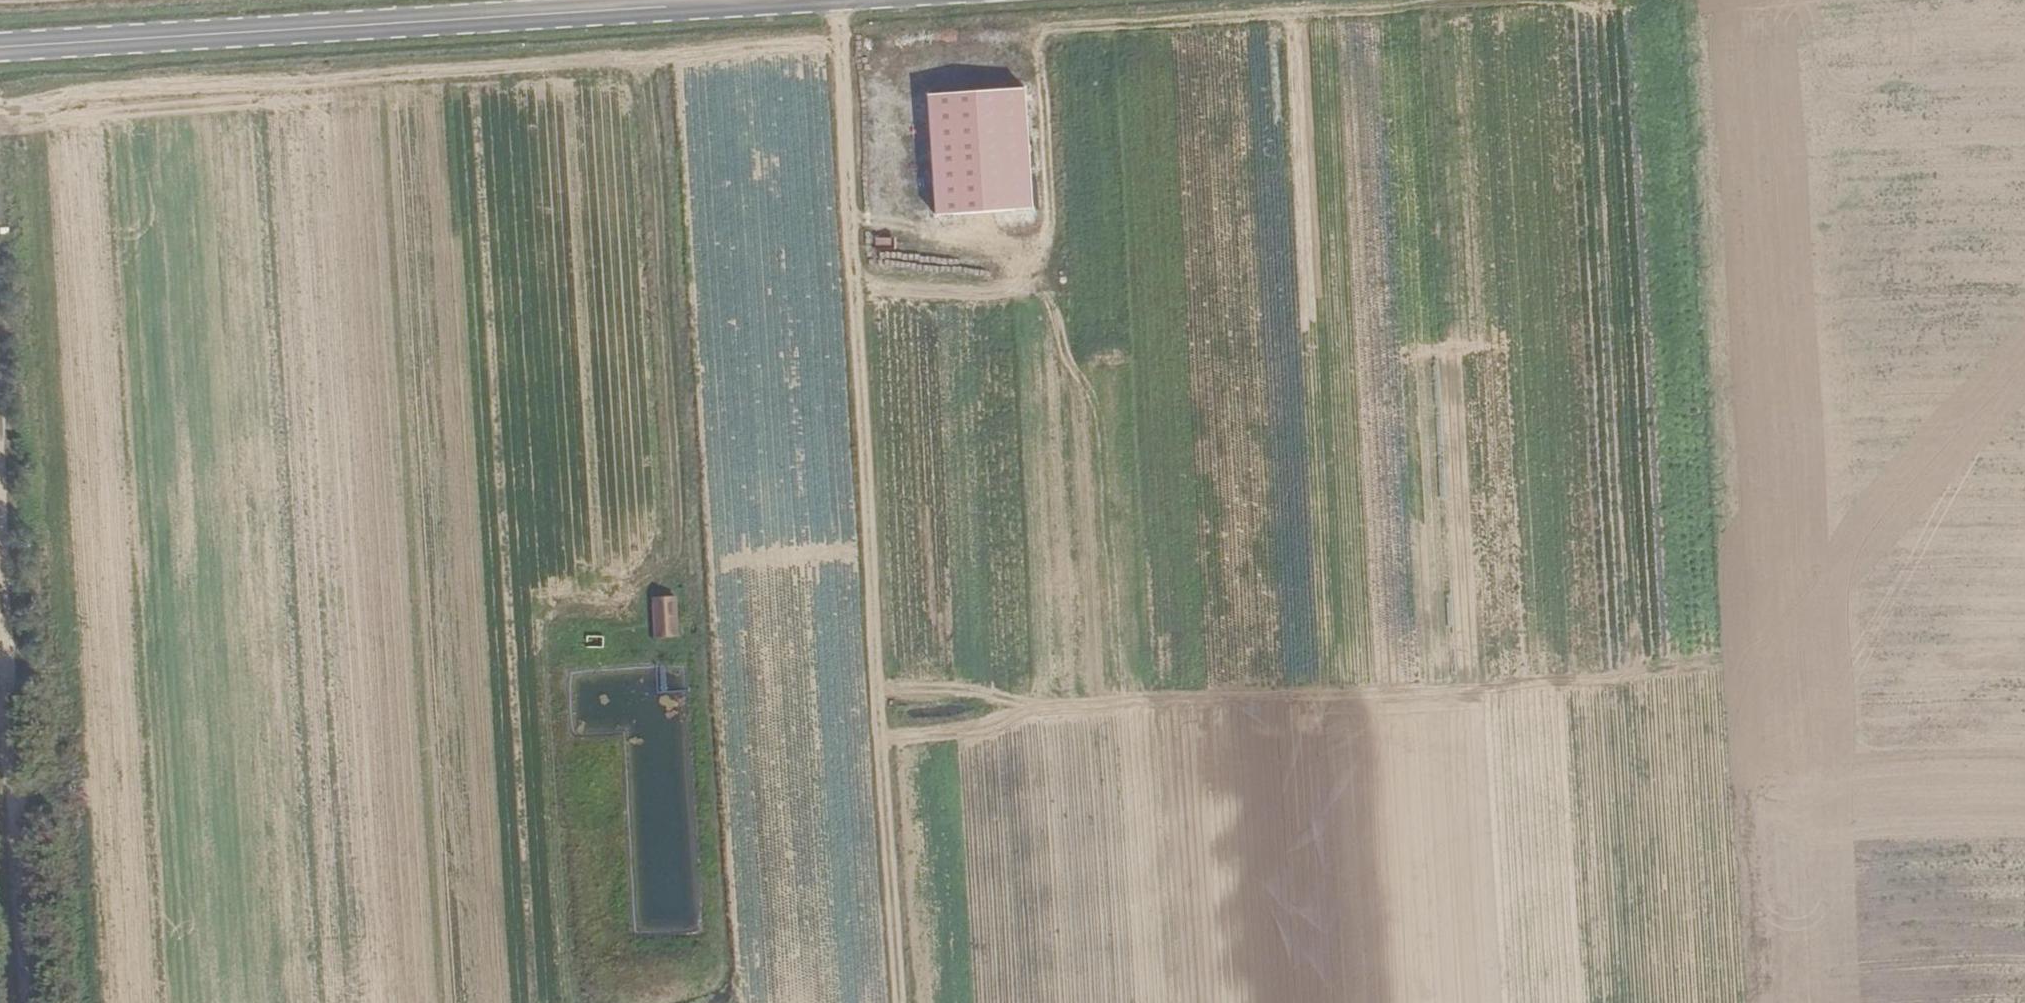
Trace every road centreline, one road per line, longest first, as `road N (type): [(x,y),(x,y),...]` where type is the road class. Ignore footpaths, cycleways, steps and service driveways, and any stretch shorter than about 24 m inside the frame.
road 1 (tertiary): [(0,48),(783,0)]
road 2 (track): [(25,1002),(0,628)]

